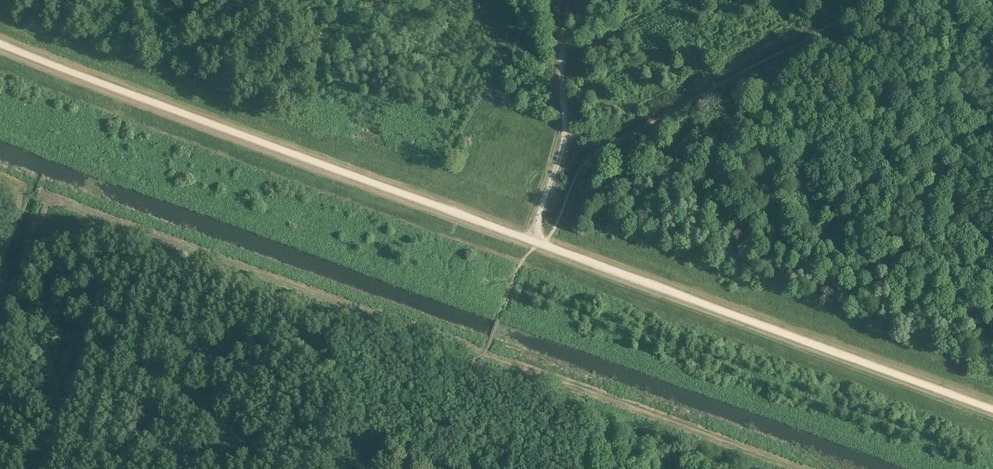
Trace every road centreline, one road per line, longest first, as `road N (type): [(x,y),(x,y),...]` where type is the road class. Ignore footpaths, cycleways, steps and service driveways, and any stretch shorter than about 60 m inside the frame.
road 1 (track): [(992,409),(0,46)]
road 2 (track): [(537,244),(566,146),(561,81),(572,0)]

